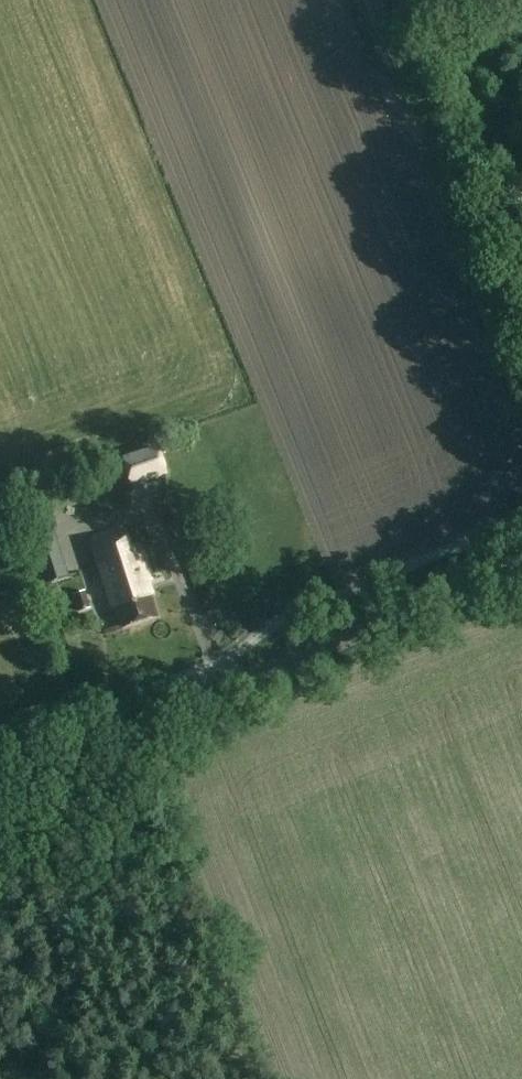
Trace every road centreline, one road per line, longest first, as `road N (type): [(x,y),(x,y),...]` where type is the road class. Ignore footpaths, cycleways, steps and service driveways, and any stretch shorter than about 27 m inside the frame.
road 1 (tertiary): [(0,786),(521,562)]

